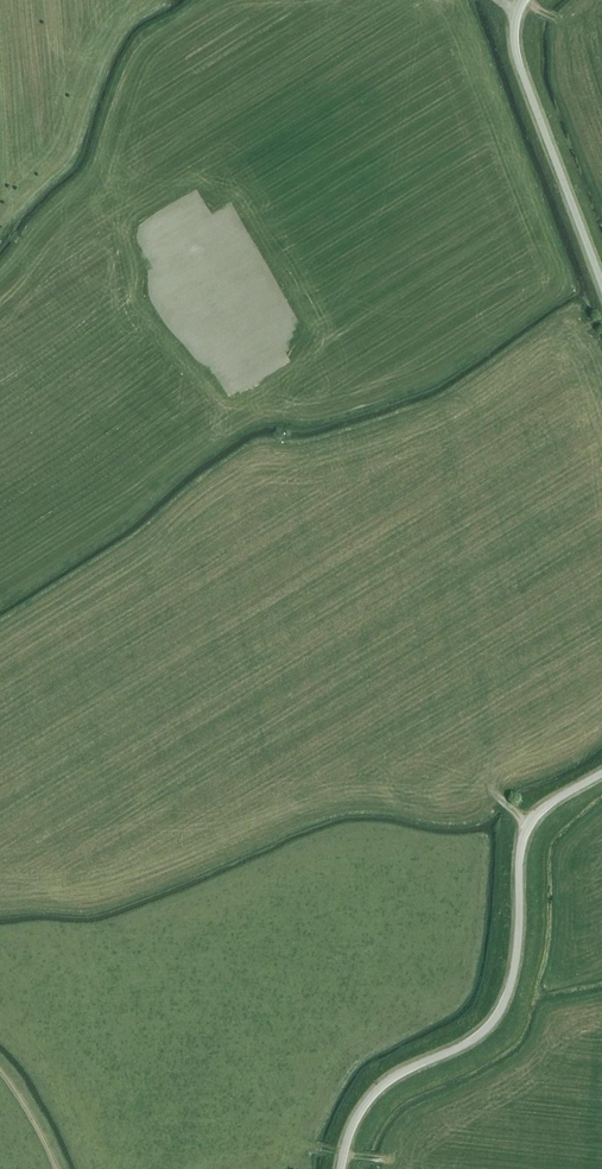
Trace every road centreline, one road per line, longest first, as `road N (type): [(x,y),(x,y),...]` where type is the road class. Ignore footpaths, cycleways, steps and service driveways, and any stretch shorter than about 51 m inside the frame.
road 1 (unclassified): [(342,1168),(349,1132),(369,1099),(494,1019),(515,967),(523,835),(535,814),(601,773)]
road 2 (unclassified): [(601,286),(517,54),(523,0)]

